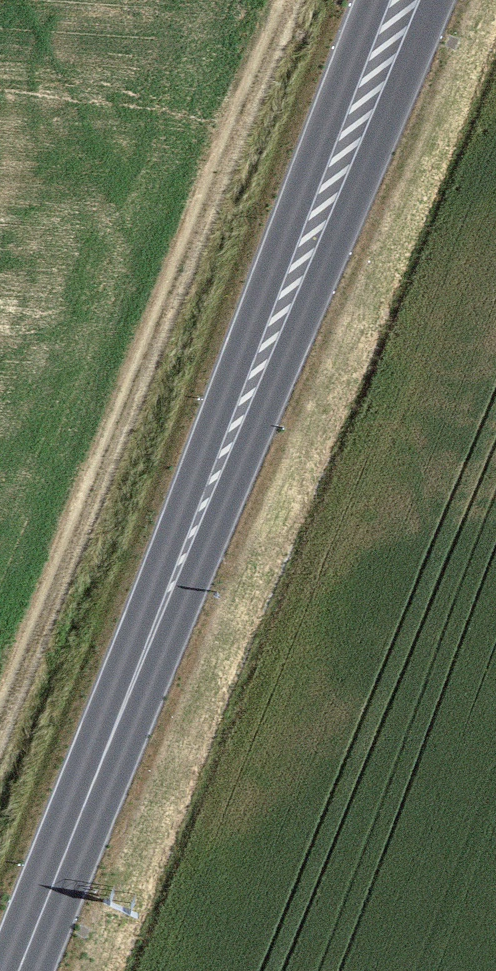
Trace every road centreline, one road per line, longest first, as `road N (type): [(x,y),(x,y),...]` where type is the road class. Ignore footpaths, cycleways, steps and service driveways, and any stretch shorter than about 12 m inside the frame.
road 1 (secondary): [(404,0),(19,970)]
road 2 (track): [(289,0),(0,722)]

